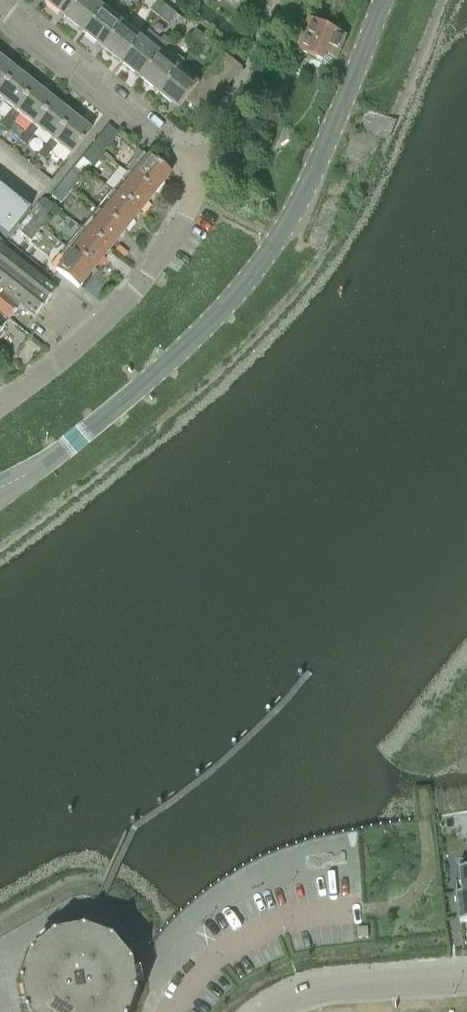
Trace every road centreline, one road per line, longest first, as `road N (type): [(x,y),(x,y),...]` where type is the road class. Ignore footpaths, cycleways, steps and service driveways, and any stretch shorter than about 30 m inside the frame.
road 1 (tertiary): [(0,487),(30,474),(158,373),(262,262),(310,176),(377,0)]
road 2 (residential): [(0,407),(129,299),(169,244),(205,173)]
road 3 (residential): [(205,173),(0,6)]
road 4 (tertiary): [(466,980),(300,994),(264,1011)]
road 5 (residential): [(205,173),(290,0)]

